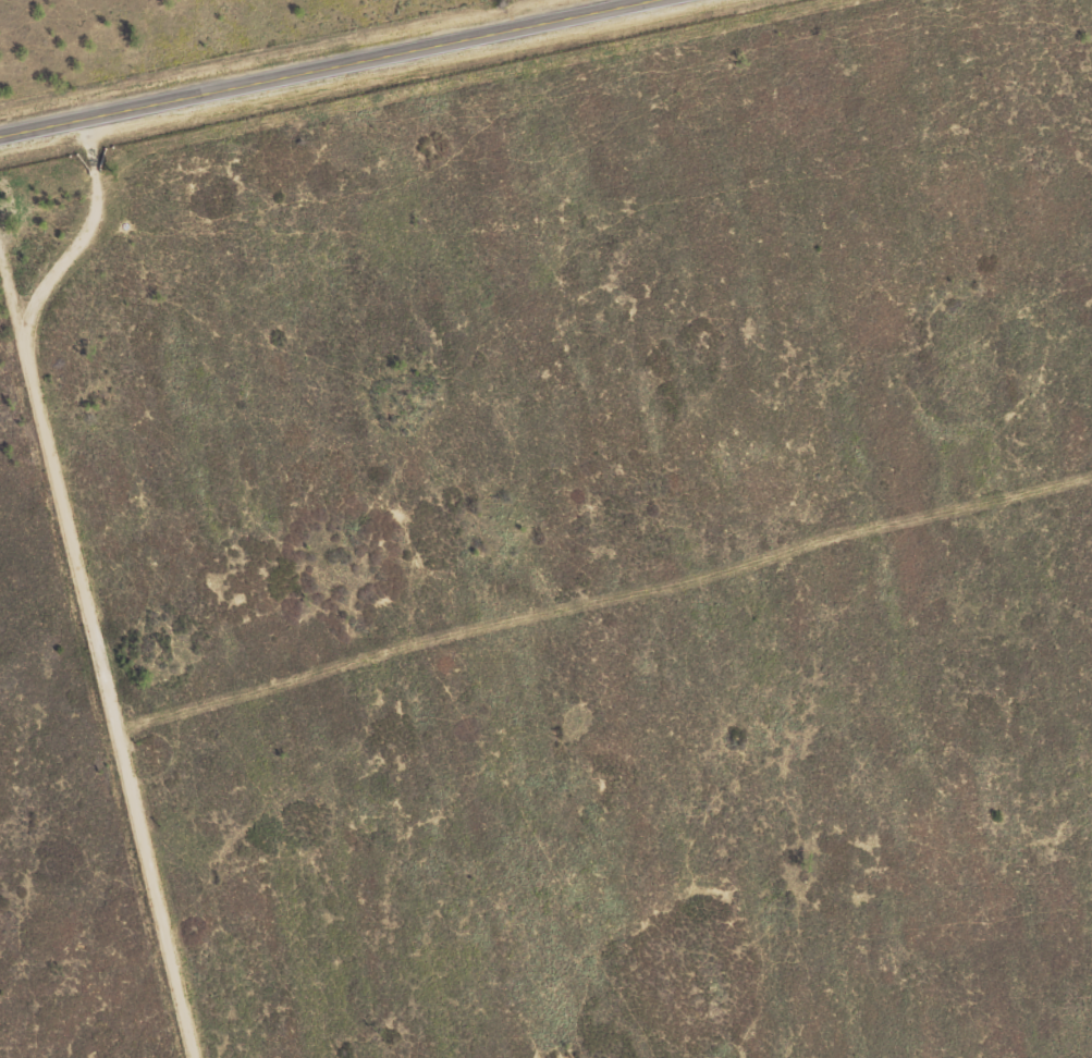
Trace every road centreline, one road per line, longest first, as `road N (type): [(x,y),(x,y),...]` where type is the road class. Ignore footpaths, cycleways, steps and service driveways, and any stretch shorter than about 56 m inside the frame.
road 1 (residential): [(26,150),(72,383),(88,399),(116,576),(133,588),(239,1057)]
road 2 (secondary): [(0,156),(719,0)]

